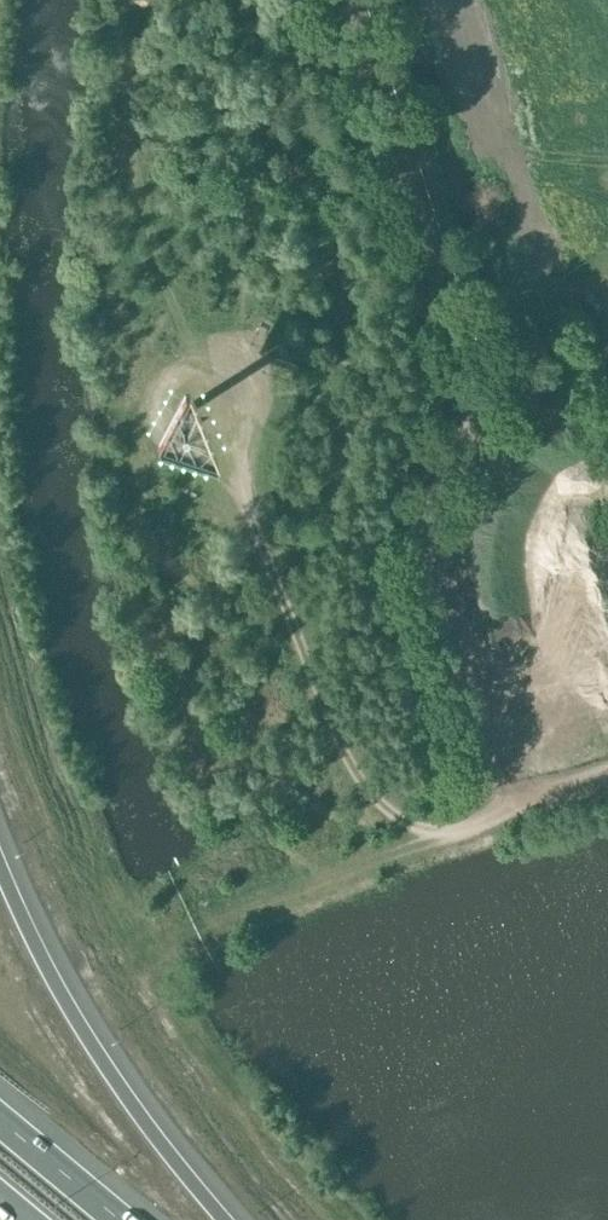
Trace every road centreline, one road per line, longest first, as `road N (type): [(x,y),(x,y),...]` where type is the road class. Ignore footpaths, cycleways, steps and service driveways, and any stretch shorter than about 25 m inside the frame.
road 1 (track): [(520,811),(459,834),(434,834),(408,823),(361,783),(210,426)]
road 2 (motorway): [(227,1219),(86,1032),(0,864)]
road 3 (track): [(520,811),(505,792),(450,644),(438,571),(451,429)]
road 4 (motorway): [(121,1219),(0,1119)]

